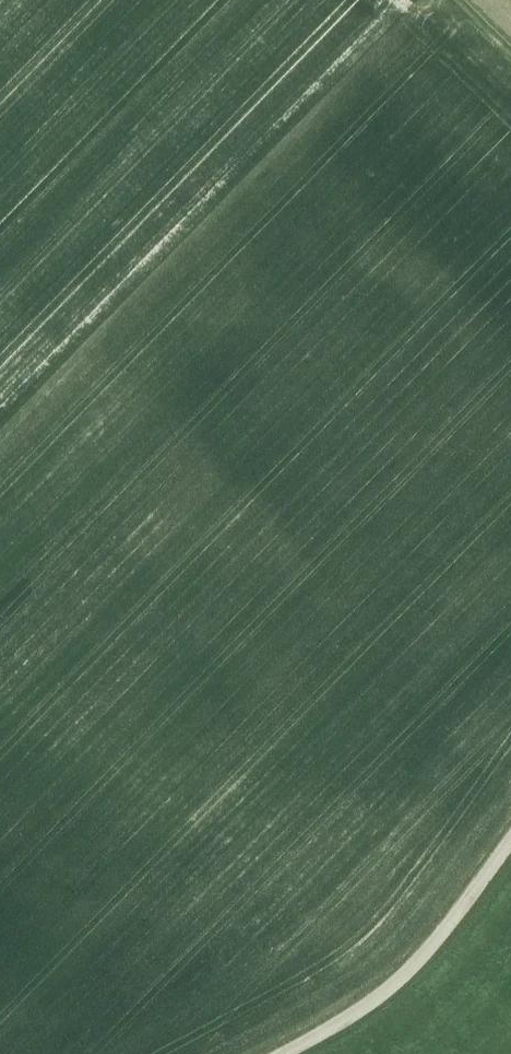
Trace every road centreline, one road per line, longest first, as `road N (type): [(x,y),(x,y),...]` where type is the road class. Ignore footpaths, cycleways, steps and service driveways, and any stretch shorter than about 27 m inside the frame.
road 1 (unclassified): [(287,1053),(382,997),(438,947),(510,843)]

